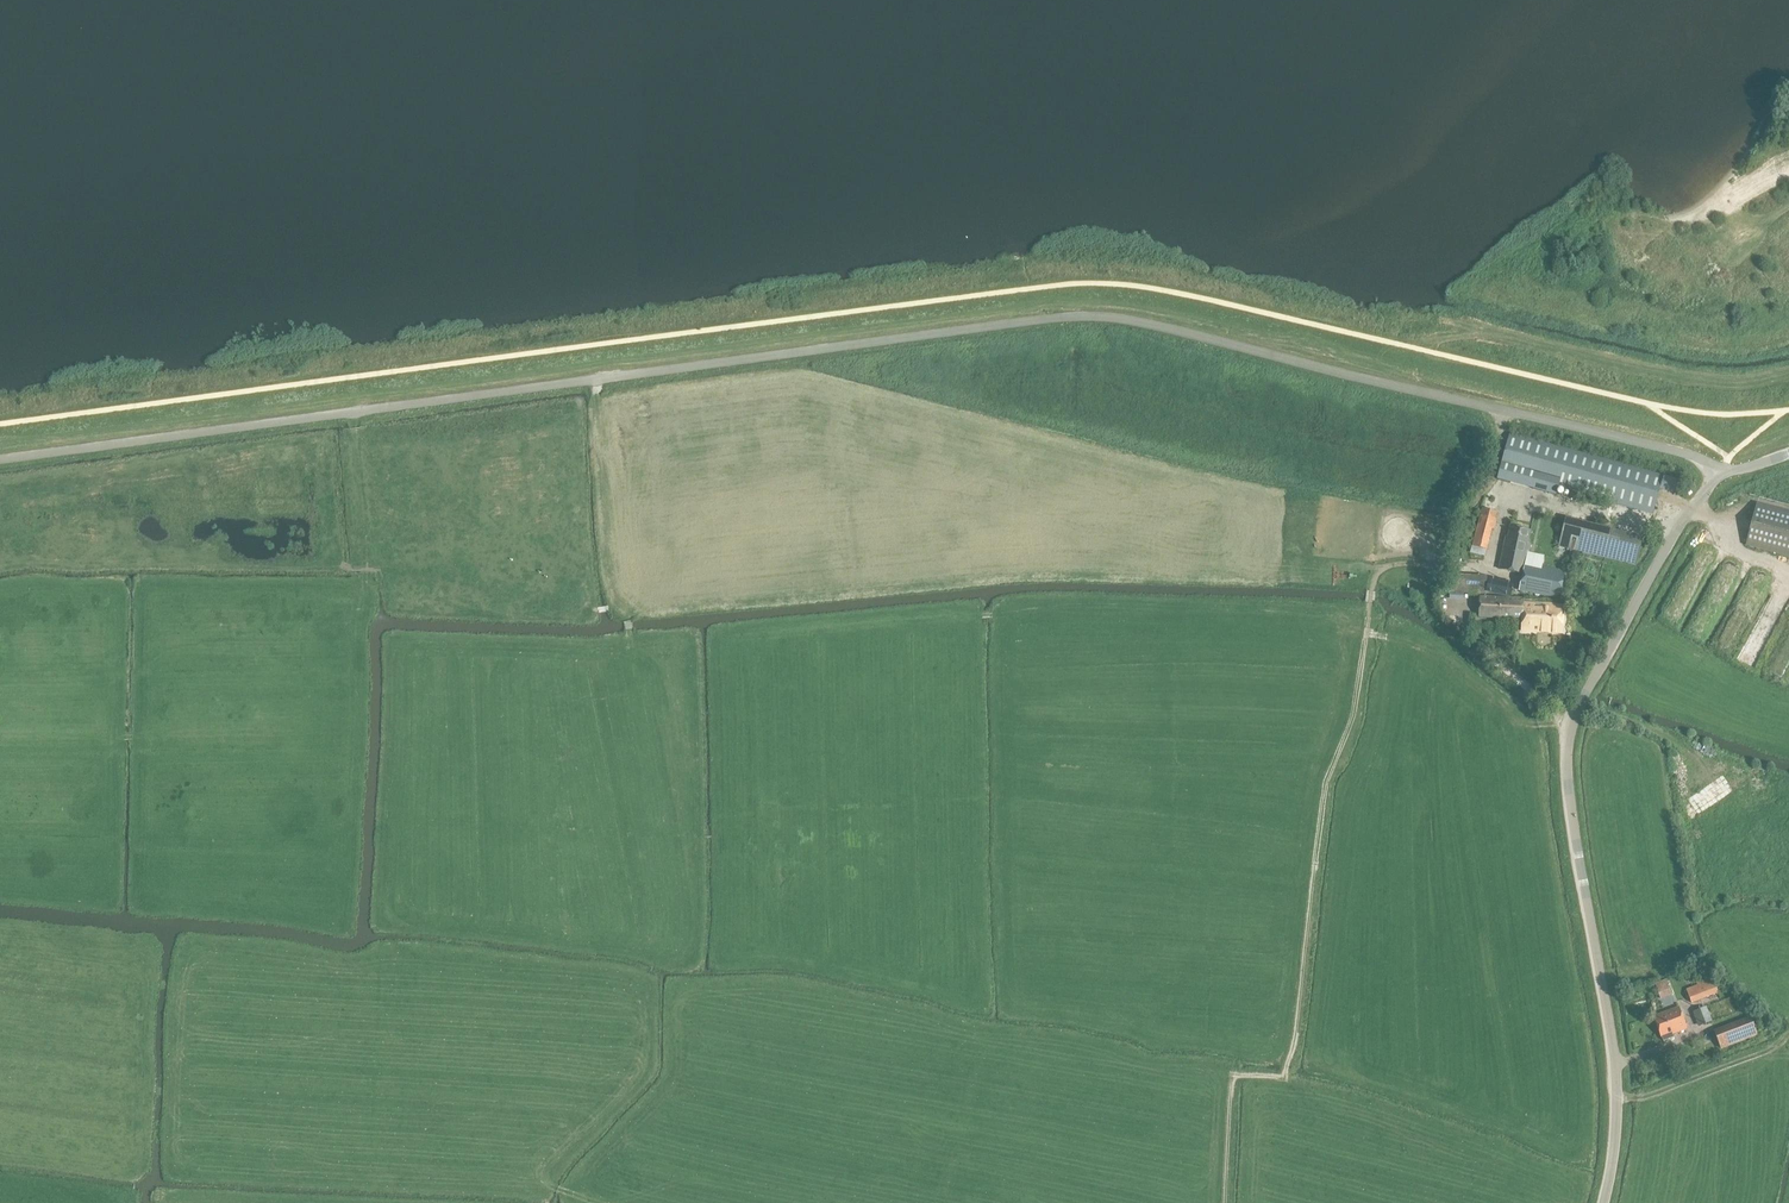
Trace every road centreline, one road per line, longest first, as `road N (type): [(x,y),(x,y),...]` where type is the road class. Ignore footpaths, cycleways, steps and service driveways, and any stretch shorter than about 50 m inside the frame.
road 1 (unclassified): [(0,460),(1098,317),(1683,452),(1725,476)]
road 2 (track): [(1503,410),(1489,485),(1466,518),(1453,565),(1391,565),(1375,576),(1355,713),(1325,788),(1293,1048),(1285,1076),(1231,1077),(1226,1202)]
road 3 (unclassified): [(1604,1202),(1615,1076),(1567,745),(1581,704),(1659,562),(1725,476)]
road 4 (track): [(1397,345),(1490,336),(1668,376),(1734,383),(1788,375)]

